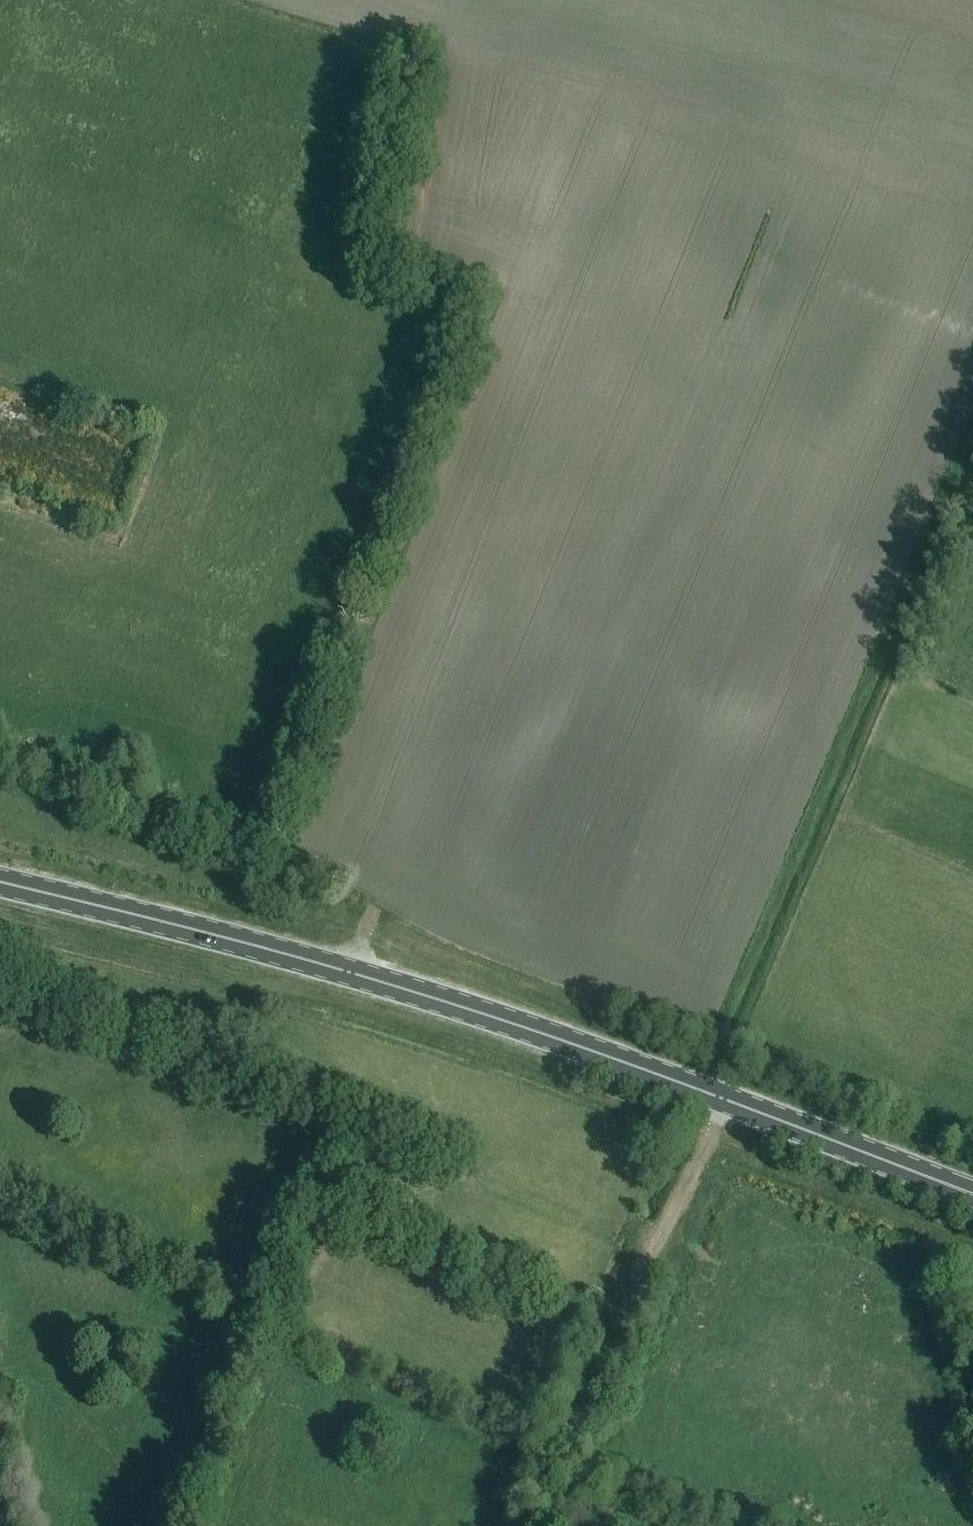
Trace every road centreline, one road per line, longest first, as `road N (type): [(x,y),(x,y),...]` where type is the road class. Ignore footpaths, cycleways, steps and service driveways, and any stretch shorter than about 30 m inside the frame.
road 1 (primary): [(972,1196),(702,1092),(338,967),(0,882)]

